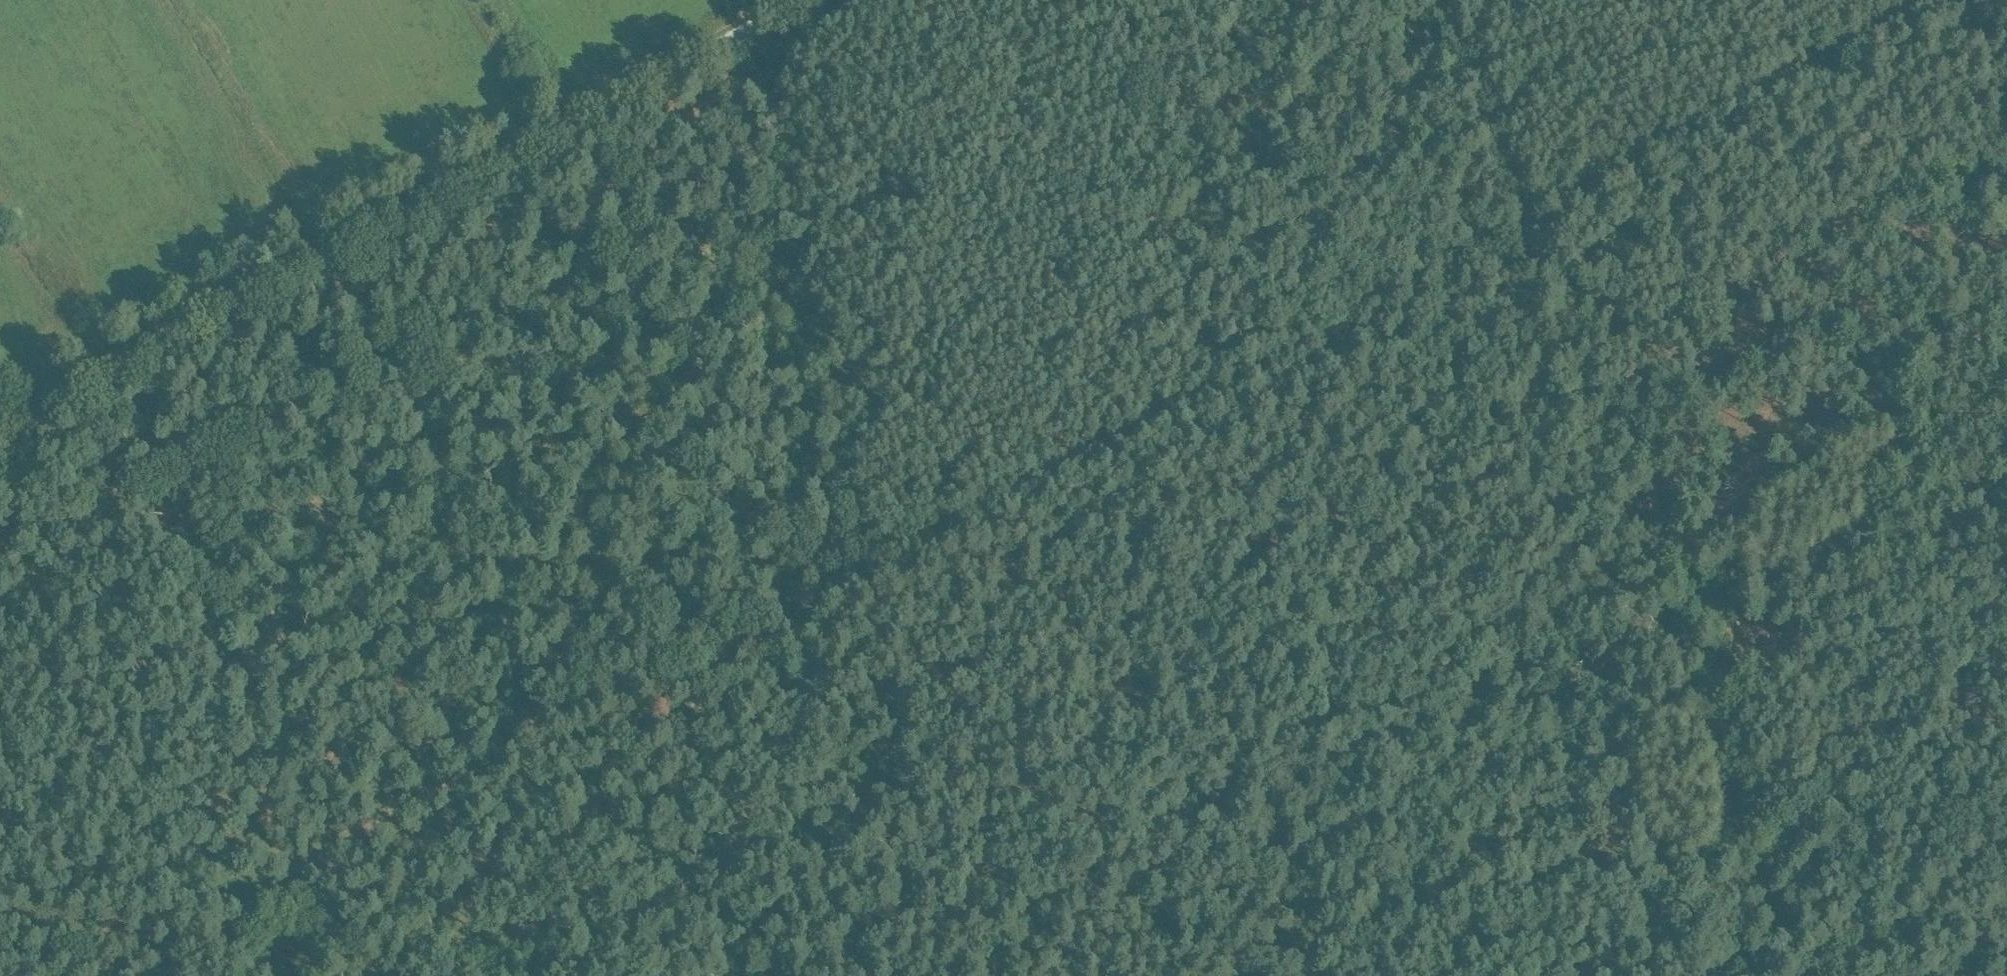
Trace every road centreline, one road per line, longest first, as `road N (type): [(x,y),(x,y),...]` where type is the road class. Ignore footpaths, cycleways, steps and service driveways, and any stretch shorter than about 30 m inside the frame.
road 1 (track): [(1522,224),(1944,0)]
road 2 (track): [(1421,0),(1522,224)]

